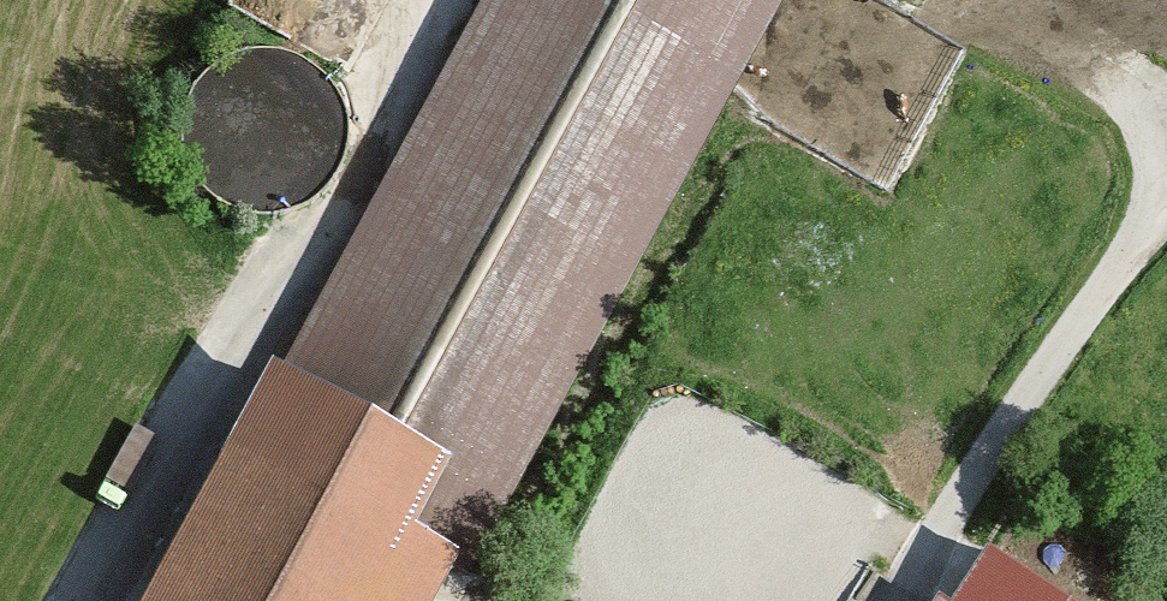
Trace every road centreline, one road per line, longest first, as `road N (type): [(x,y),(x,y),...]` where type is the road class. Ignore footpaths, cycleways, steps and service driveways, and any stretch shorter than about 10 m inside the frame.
road 1 (track): [(900,600),(1052,359),(1166,210)]
road 2 (unclassified): [(111,600),(313,248)]
road 3 (track): [(313,248),(437,0)]
road 4 (track): [(1034,0),(1125,103),(1166,134)]

